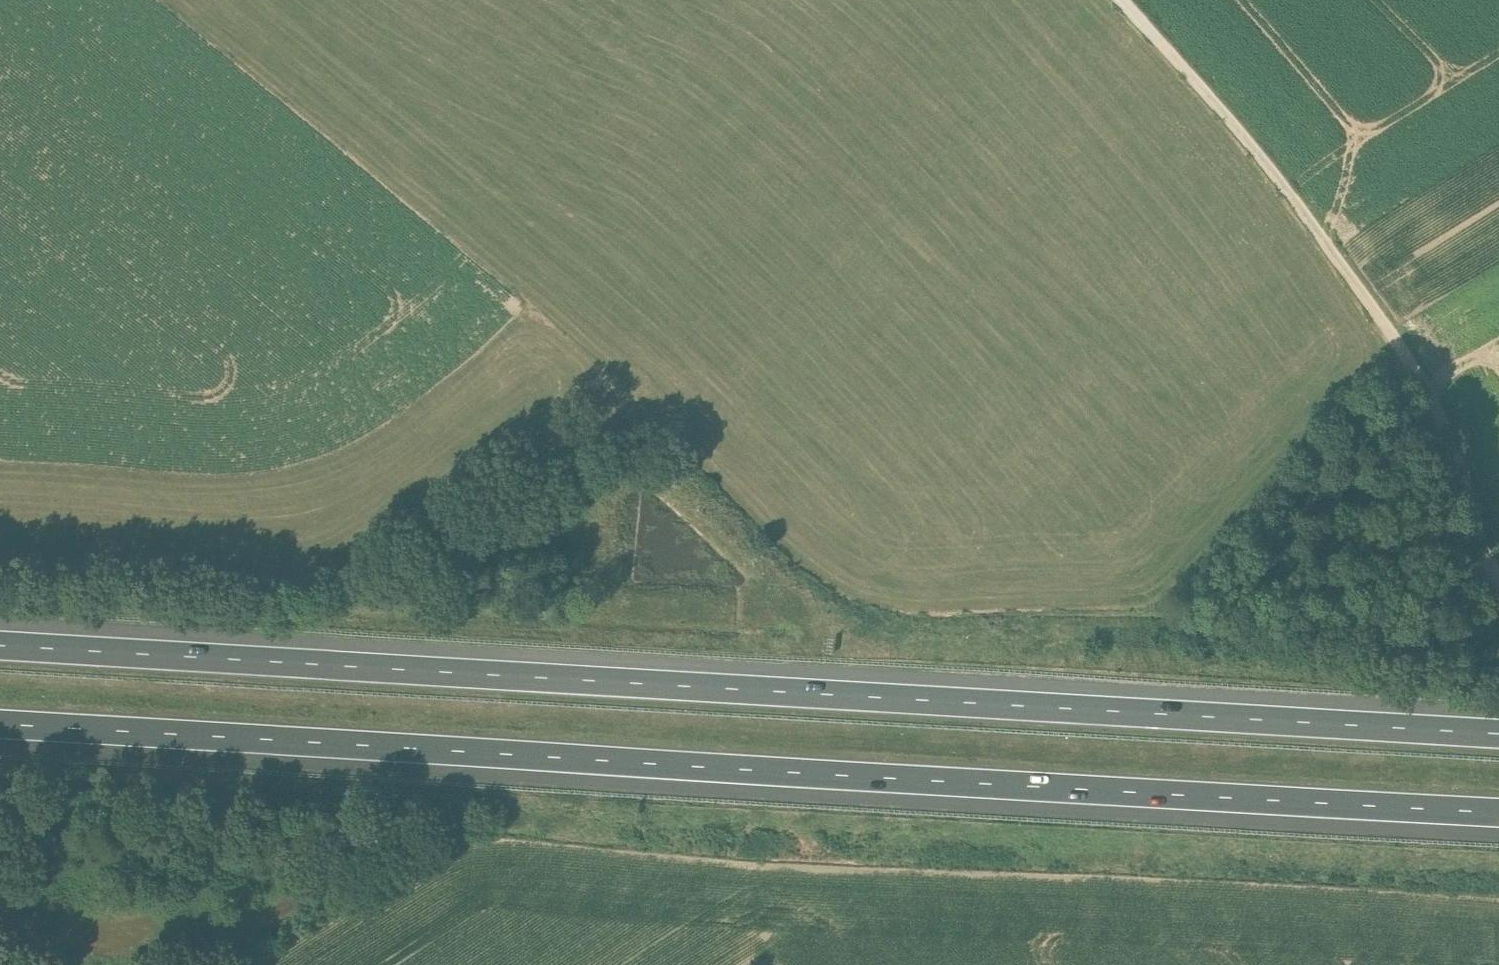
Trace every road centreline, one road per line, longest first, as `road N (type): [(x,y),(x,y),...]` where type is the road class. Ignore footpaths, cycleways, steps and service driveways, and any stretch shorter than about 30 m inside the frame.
road 1 (motorway): [(0,727),(1498,816)]
road 2 (motorway): [(1498,731),(0,645)]
road 3 (track): [(1119,0),(1256,153),(1408,364),(1435,411),(1498,578)]

